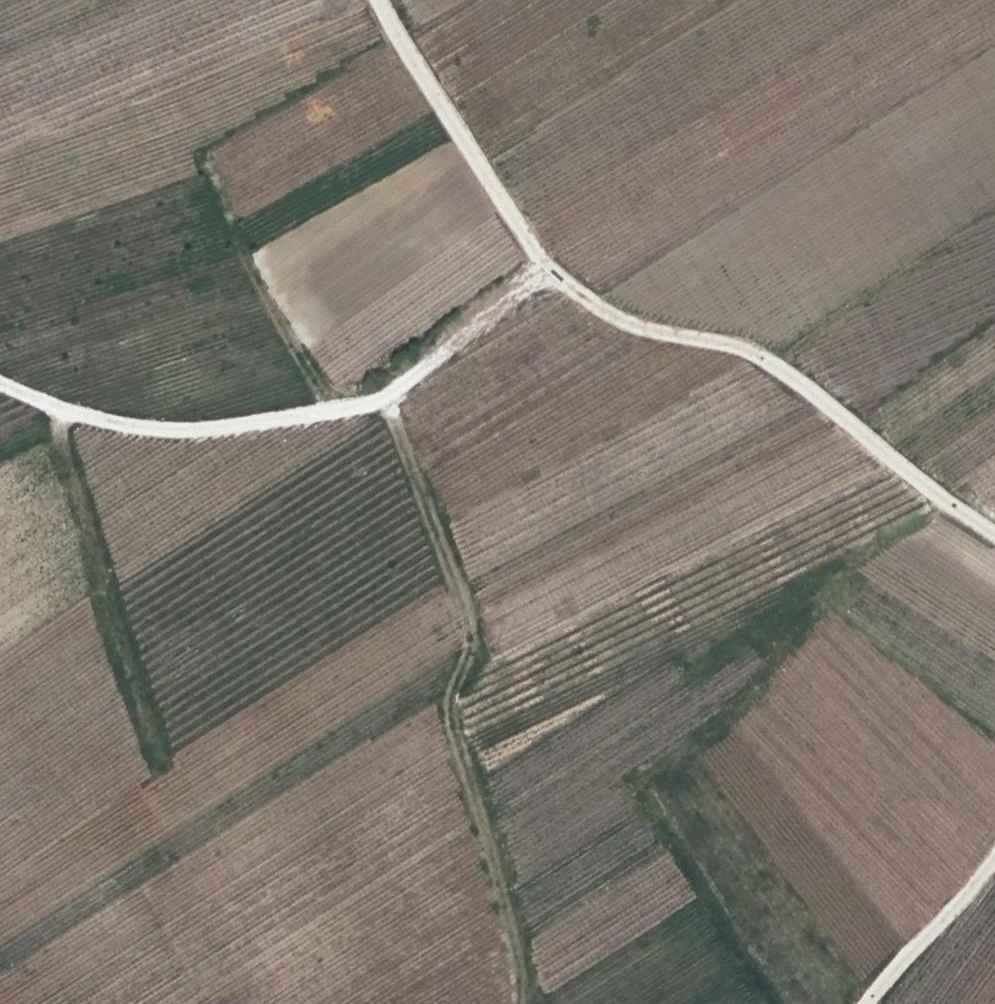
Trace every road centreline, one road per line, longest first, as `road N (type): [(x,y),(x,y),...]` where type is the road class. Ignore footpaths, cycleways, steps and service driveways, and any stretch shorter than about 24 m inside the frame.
road 1 (track): [(994,536),(751,350),(645,329),(568,286),(524,235),(381,0)]
road 2 (track): [(551,268),(374,401),(303,425),(112,432),(0,389)]
road 3 (track): [(994,852),(865,1003)]

